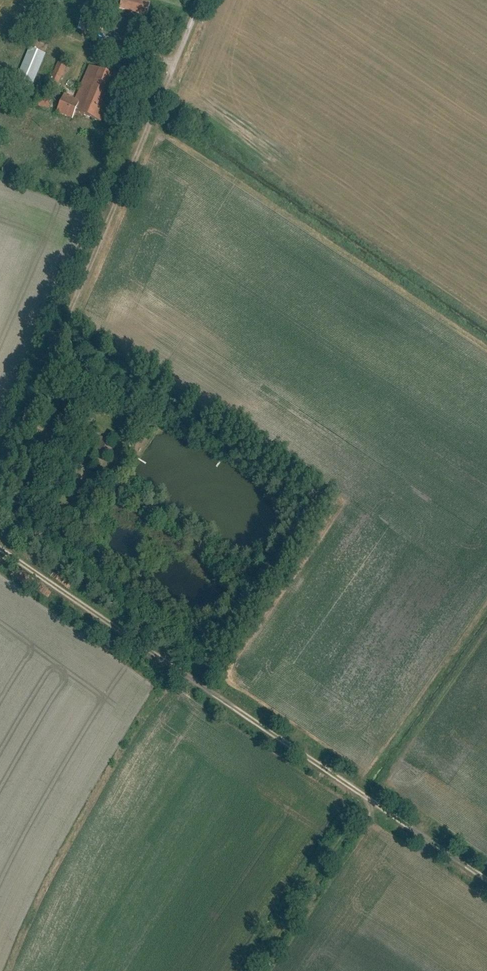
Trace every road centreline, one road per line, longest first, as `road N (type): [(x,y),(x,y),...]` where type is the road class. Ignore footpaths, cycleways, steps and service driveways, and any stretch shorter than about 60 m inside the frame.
road 1 (track): [(0,547),(486,880)]
road 2 (track): [(0,440),(163,55)]

